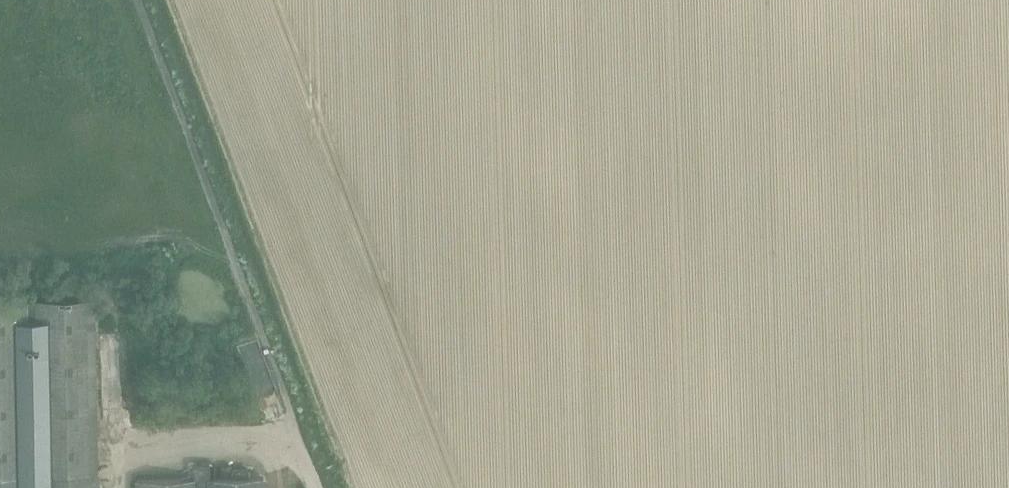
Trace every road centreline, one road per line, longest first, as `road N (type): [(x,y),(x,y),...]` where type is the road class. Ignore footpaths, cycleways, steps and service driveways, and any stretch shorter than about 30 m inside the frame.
road 1 (track): [(299,443),(138,0)]

